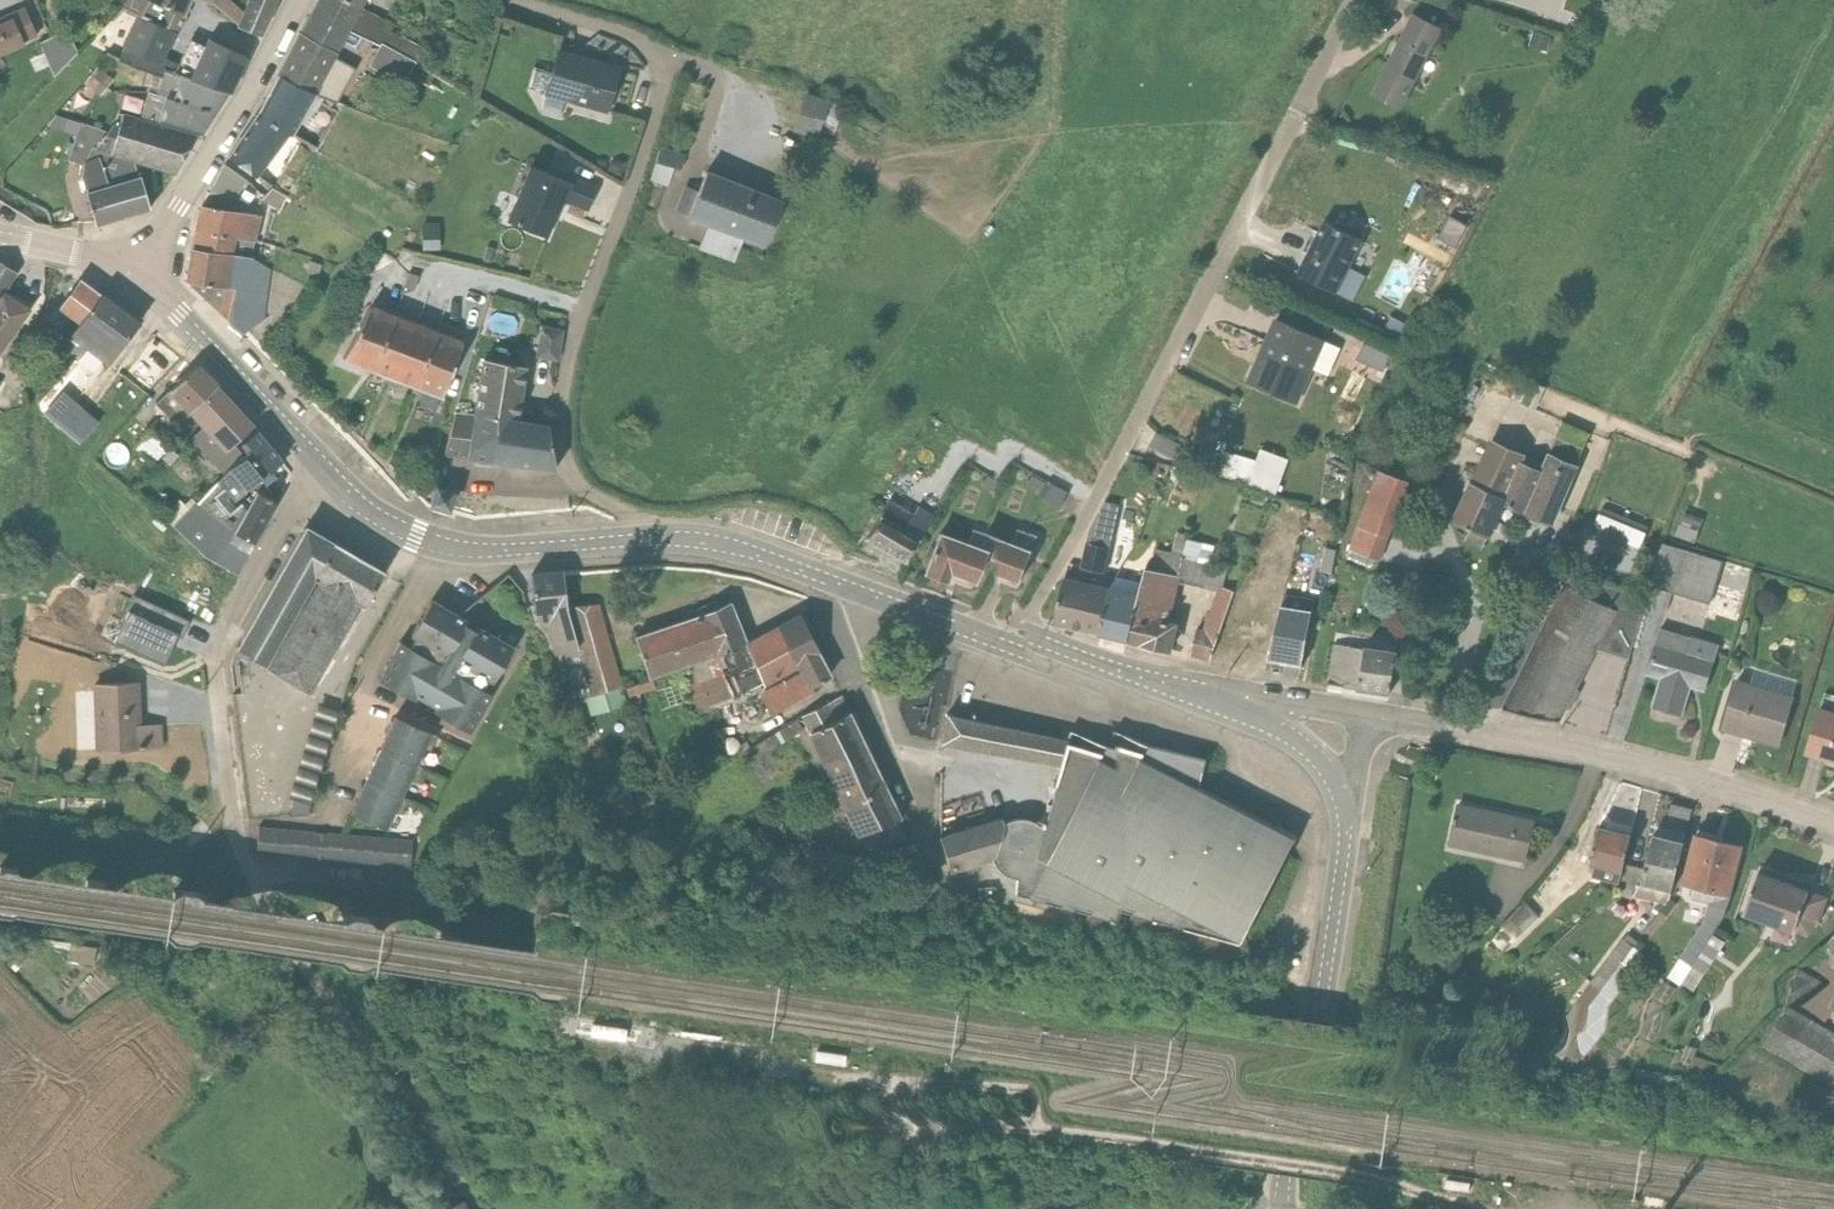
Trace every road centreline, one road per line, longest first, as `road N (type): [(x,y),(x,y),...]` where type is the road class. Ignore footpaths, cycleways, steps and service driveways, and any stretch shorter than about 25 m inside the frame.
road 1 (unclassified): [(470,1205),(446,1161),(290,971),(254,888),(229,709),(310,541),(342,509)]
road 2 (residential): [(653,580),(647,552),(607,527),(595,507),(581,440),(593,368),(675,158),(681,99),(665,73),(455,0)]
road 3 (residential): [(998,672),(1347,0)]
road 4 (track): [(901,1116),(1023,1125),(1379,1178),(1470,1208)]
road 5 (residential): [(1833,866),(1611,799),(1366,755)]
road 6 (tertiary): [(1323,829),(1325,893),(1282,1208)]
road 7 (residential): [(145,307),(196,242),(332,0)]
road 8 (tertiary): [(342,509),(392,553),(452,583),(483,590),(653,580)]
road 9 (residential): [(964,915),(935,818),(878,695),(880,626)]
road 10 (tertiary): [(145,307),(342,509)]
road 11 (tertiary): [(653,580),(726,577),(880,626)]
road 12 (tertiary): [(998,672),(1213,742)]
road 13 (residential): [(1213,742),(1281,741),(1366,755)]
road 14 (tertiary): [(0,271),(145,307)]
road 15 (tertiary): [(1213,742),(1272,774),(1323,829)]
road 16 (tertiary): [(880,626),(998,672)]

